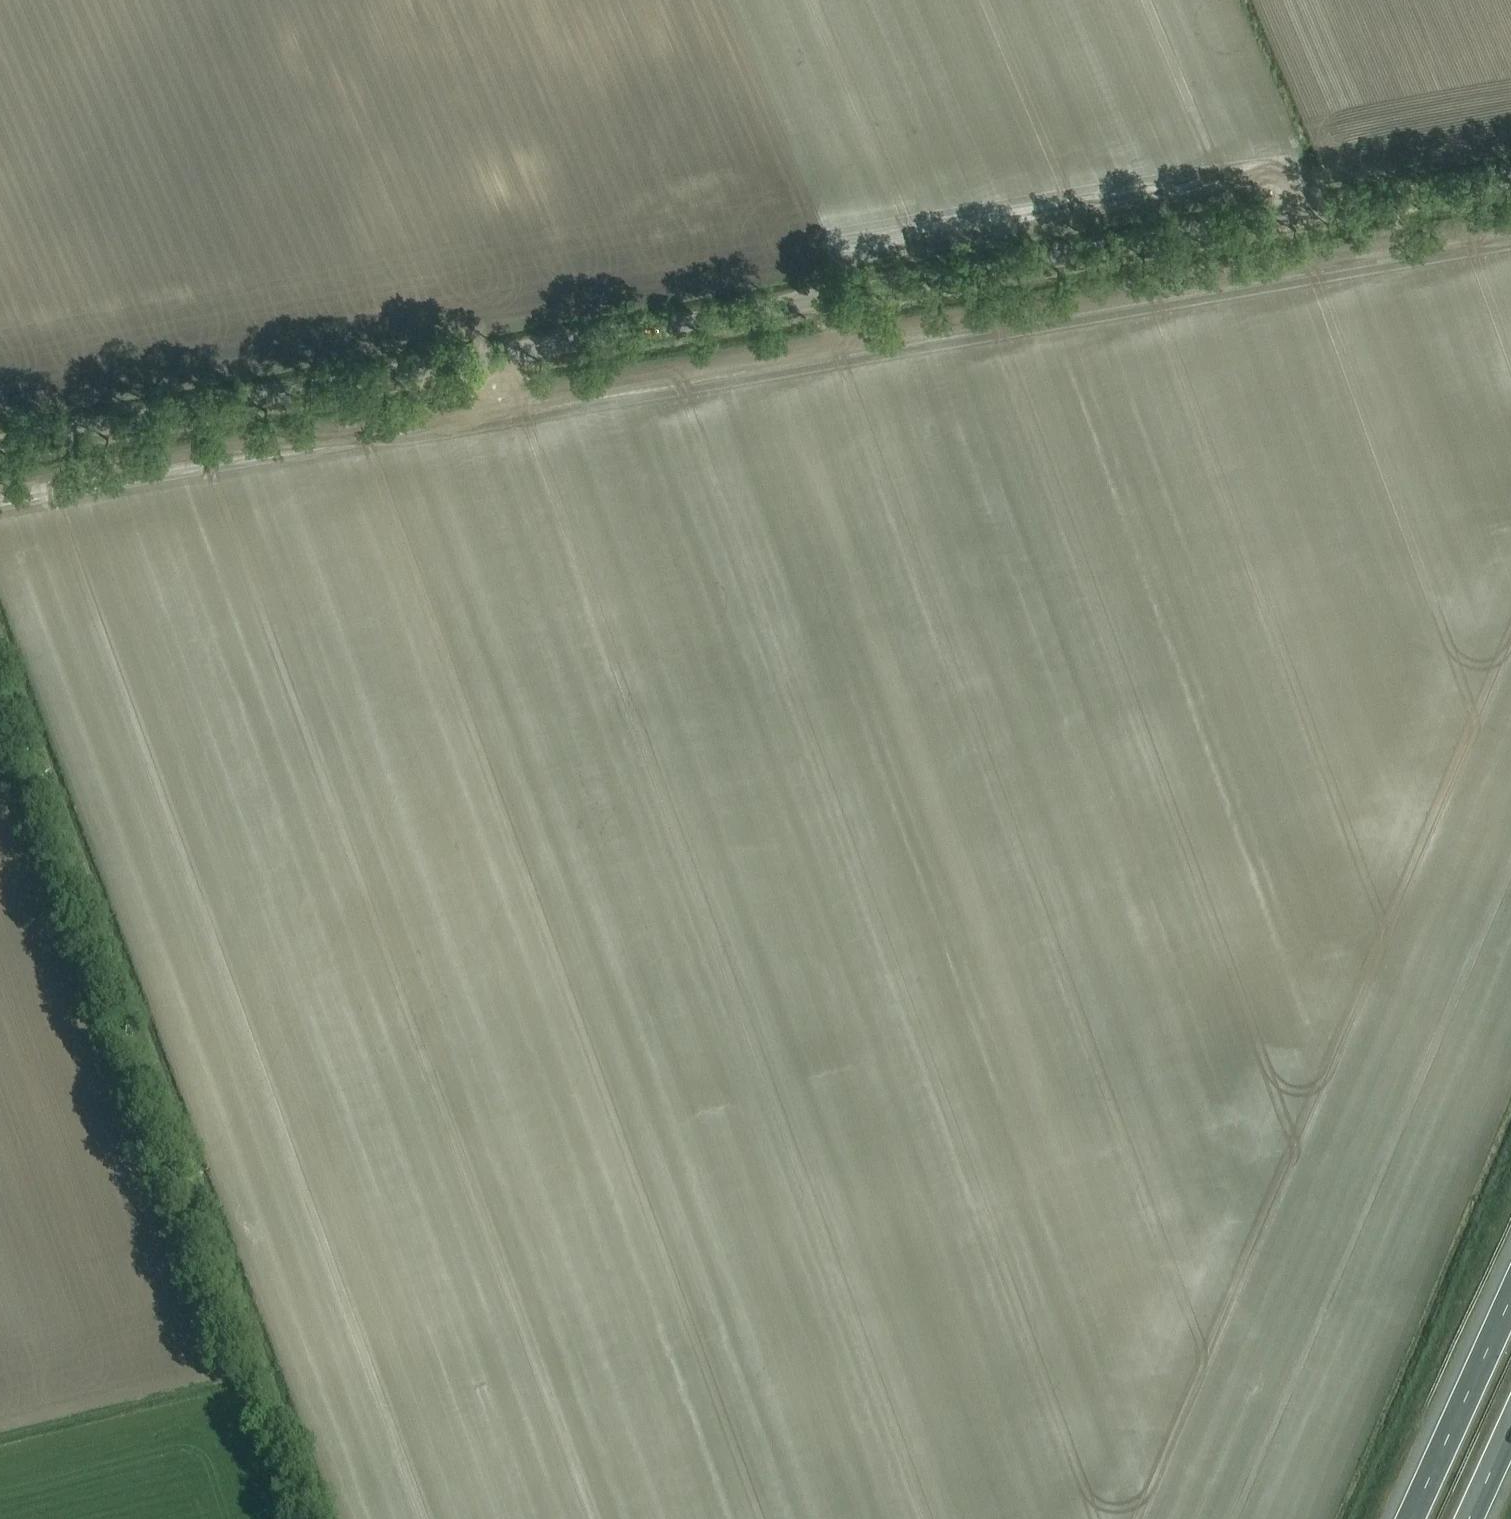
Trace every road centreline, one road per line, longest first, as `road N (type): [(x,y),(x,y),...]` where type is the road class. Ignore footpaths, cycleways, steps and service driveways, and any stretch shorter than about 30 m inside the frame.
road 1 (tertiary): [(1510,178),(0,445)]
road 2 (motorway): [(1510,1299),(1411,1518)]

